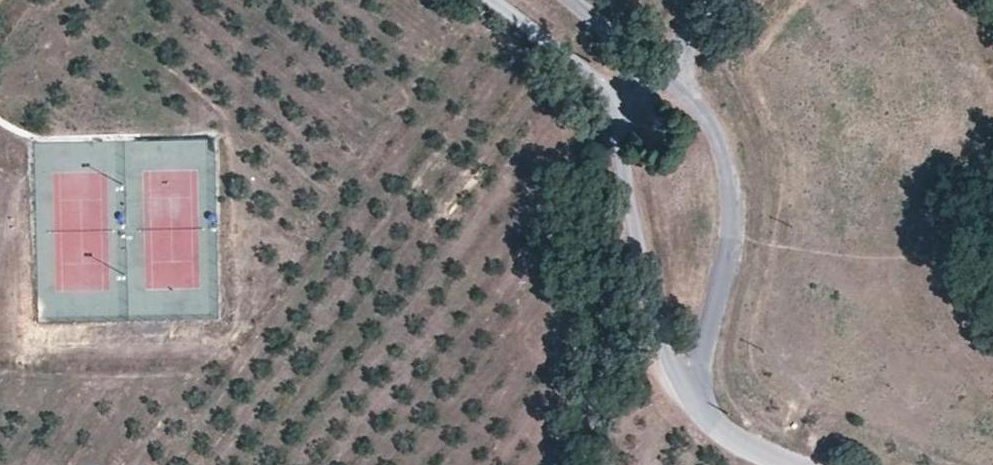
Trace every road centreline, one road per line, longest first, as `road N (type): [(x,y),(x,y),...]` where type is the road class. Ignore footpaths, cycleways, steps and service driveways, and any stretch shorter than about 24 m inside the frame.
road 1 (residential): [(708,425),(703,378),(725,288),(726,162),(708,118),(668,75)]
road 2 (residential): [(625,107),(615,148),(642,308),(683,398),(708,425)]
road 3 (residential): [(489,0),(625,107)]
road 4 (residential): [(668,75),(566,0)]

